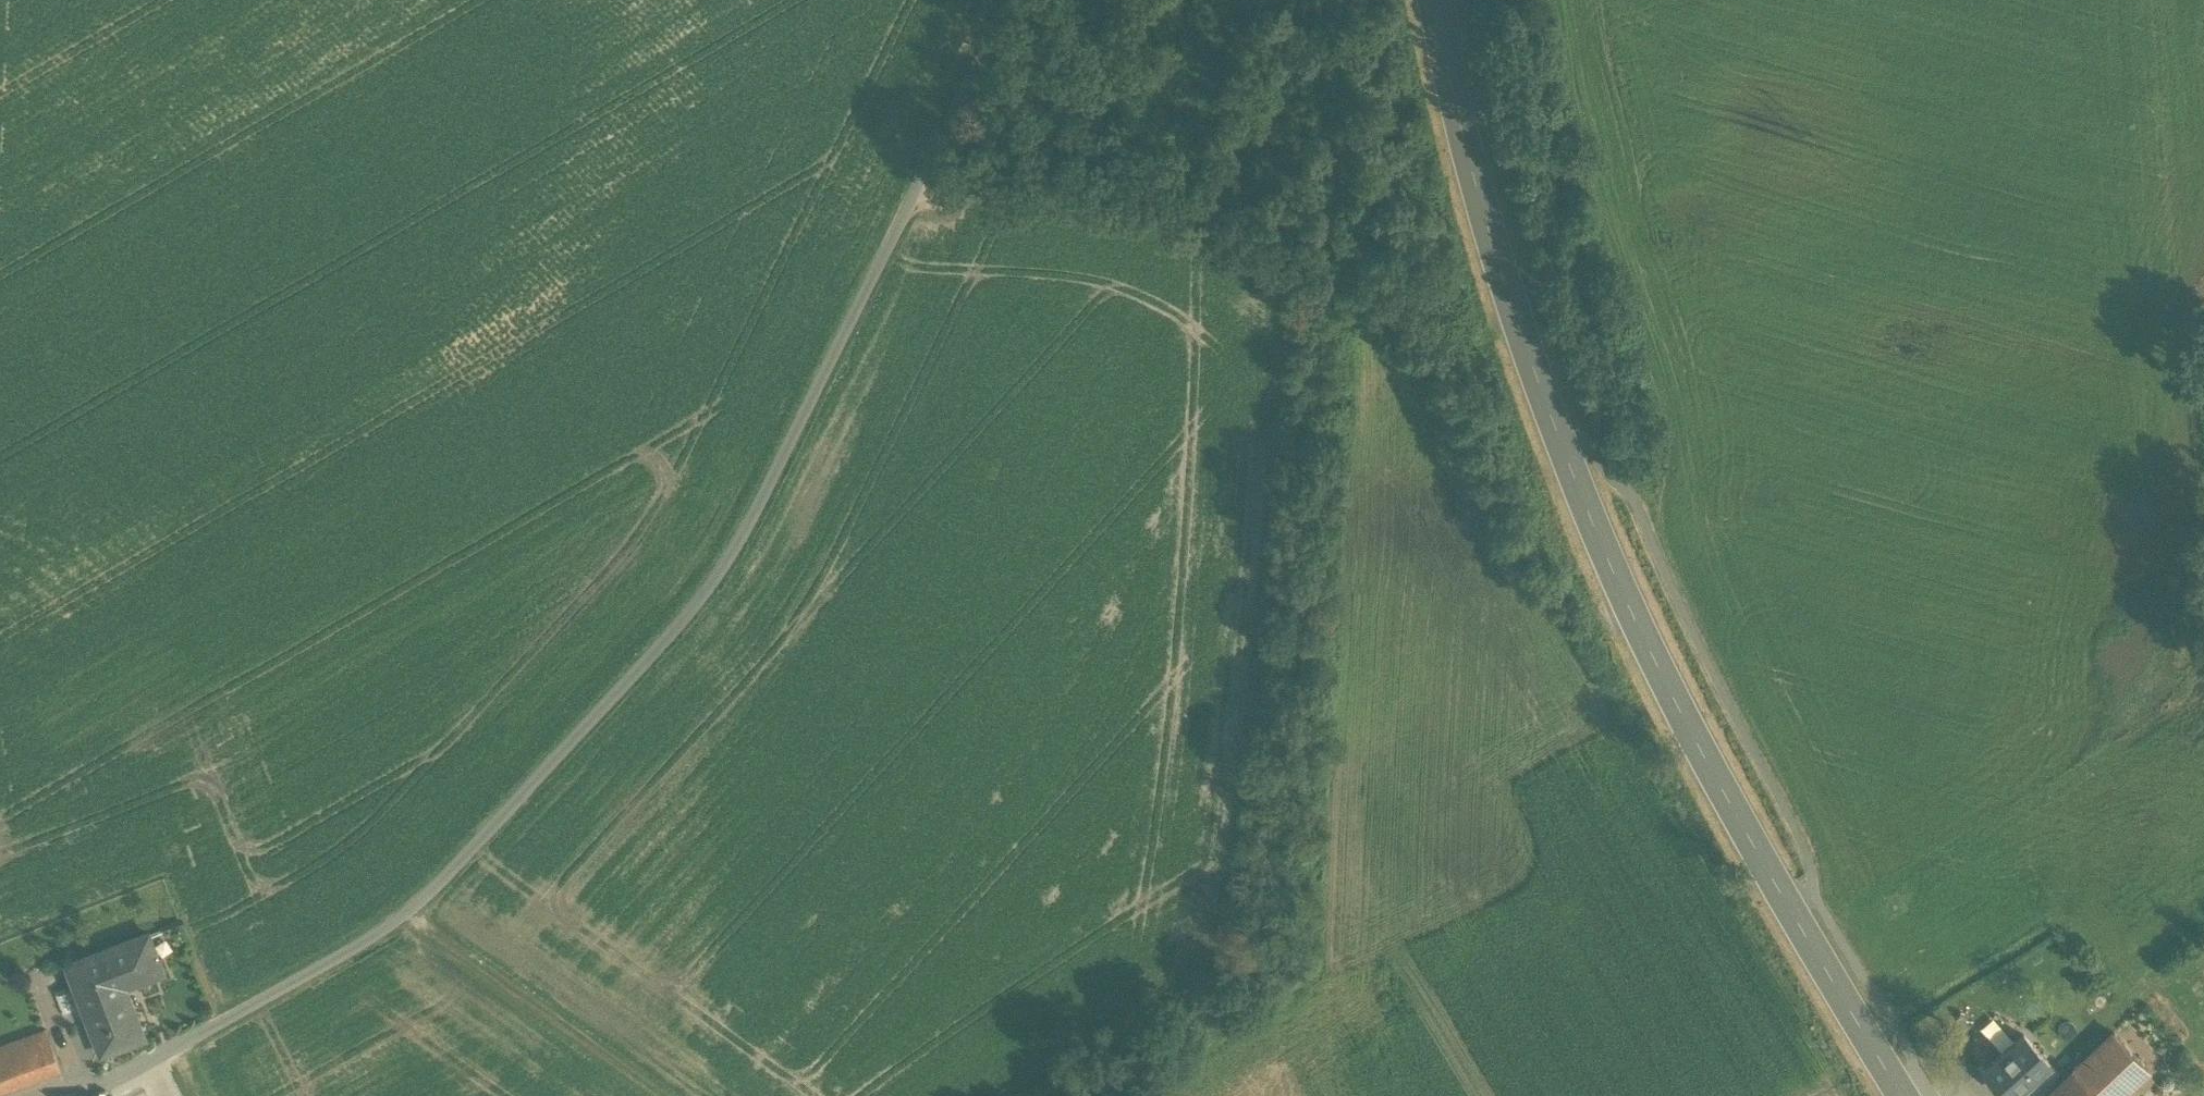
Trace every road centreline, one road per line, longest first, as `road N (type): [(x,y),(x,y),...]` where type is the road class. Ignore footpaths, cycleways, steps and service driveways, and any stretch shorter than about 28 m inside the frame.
road 1 (unclassified): [(1008,0),(764,492),(698,599),(421,897),(339,953),(151,1057)]
road 2 (primary): [(1912,1095),(1800,913),(1627,581),(1488,206),(1436,0)]

